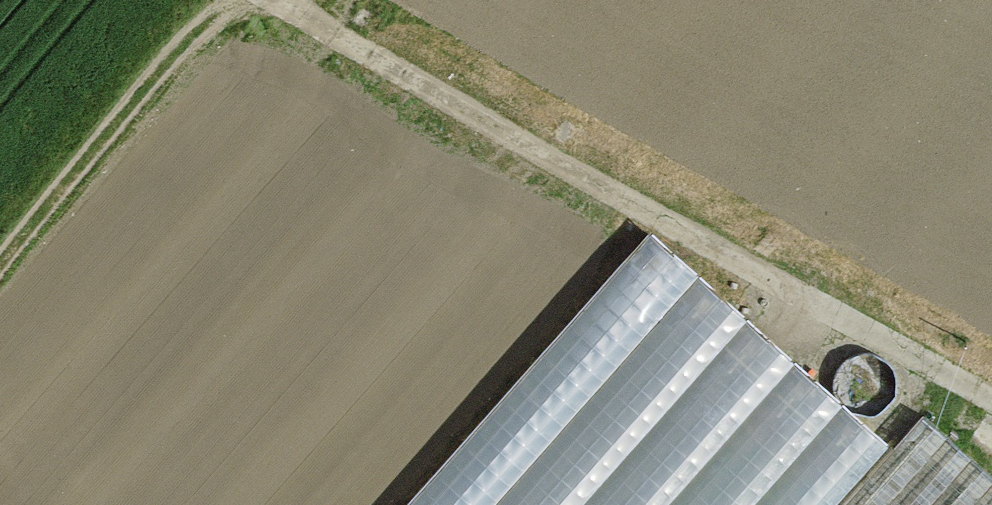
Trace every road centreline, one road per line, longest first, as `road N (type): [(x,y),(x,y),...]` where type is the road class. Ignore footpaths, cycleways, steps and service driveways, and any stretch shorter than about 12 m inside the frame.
road 1 (track): [(991,401),(313,25),(283,0)]
road 2 (track): [(0,255),(220,0)]

